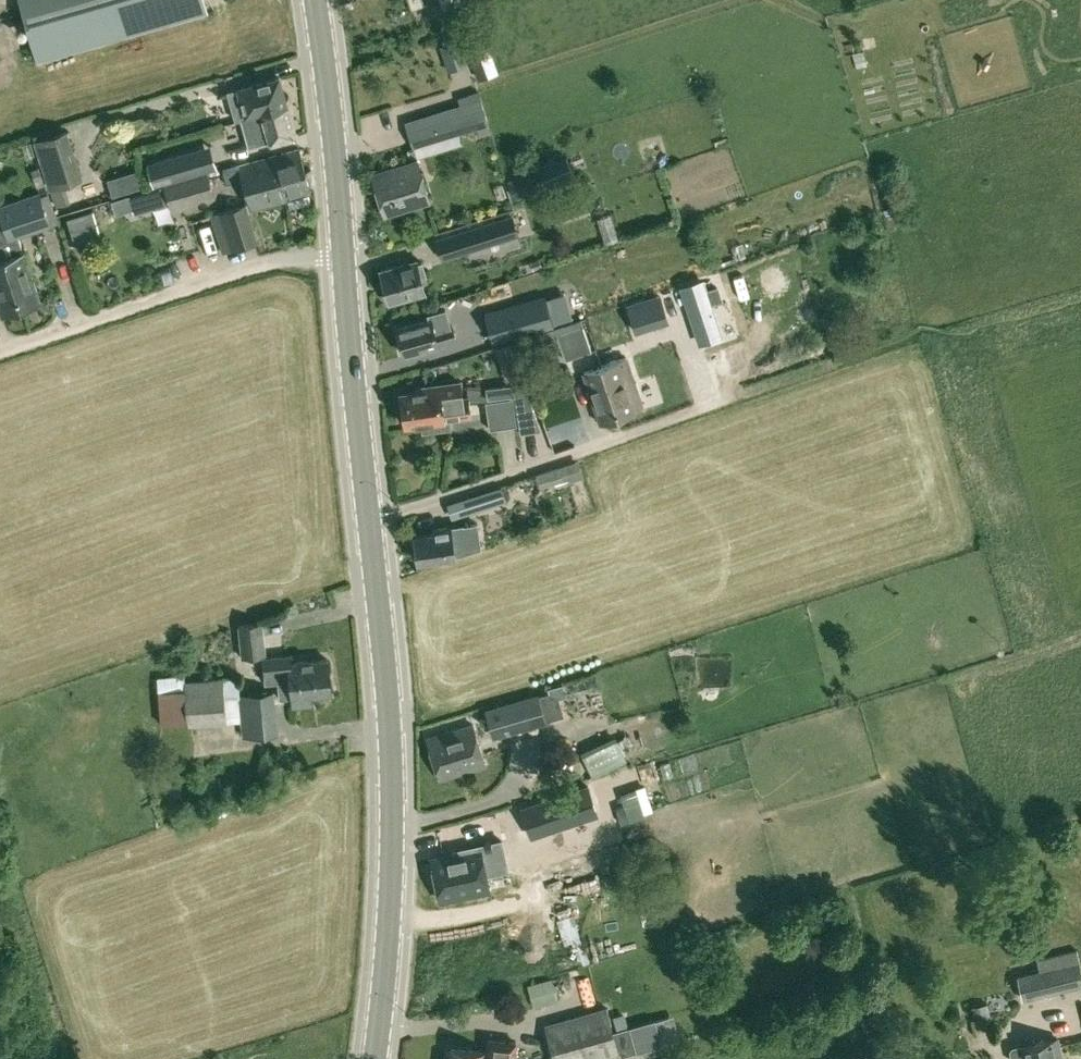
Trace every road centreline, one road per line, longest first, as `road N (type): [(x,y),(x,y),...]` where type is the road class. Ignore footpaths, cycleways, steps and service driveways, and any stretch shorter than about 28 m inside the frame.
road 1 (secondary): [(376,1058),(391,906),(391,744),(343,252)]
road 2 (residential): [(0,347),(270,260),(343,252)]
road 3 (secondary): [(343,252),(317,0)]

